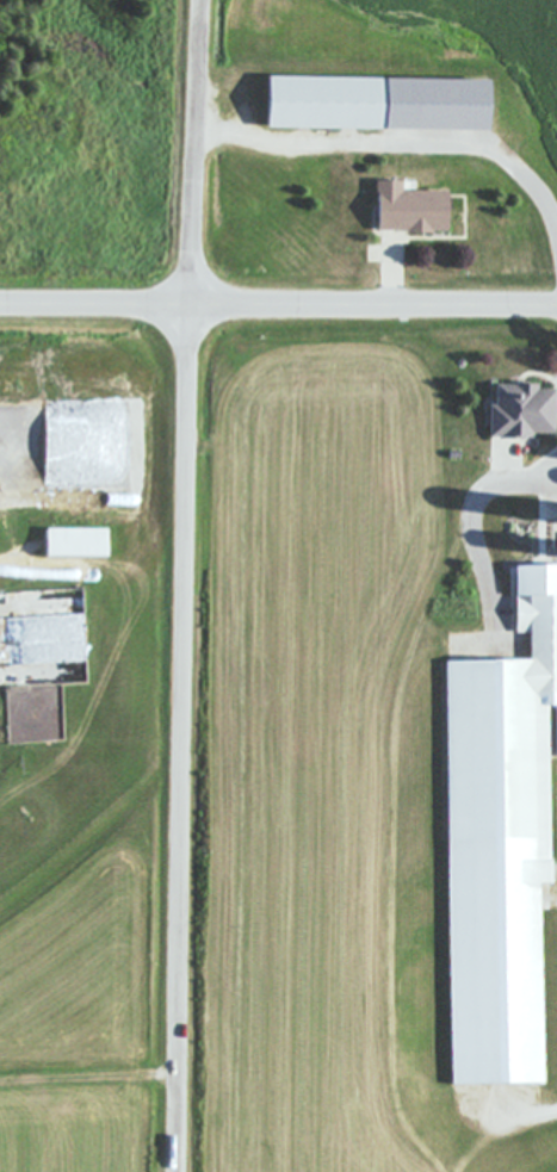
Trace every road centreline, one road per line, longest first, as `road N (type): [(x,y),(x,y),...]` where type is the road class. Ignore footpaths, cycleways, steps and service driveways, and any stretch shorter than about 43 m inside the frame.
road 1 (residential): [(181,1171),(191,305),(203,0)]
road 2 (secondary): [(556,306),(0,305)]

